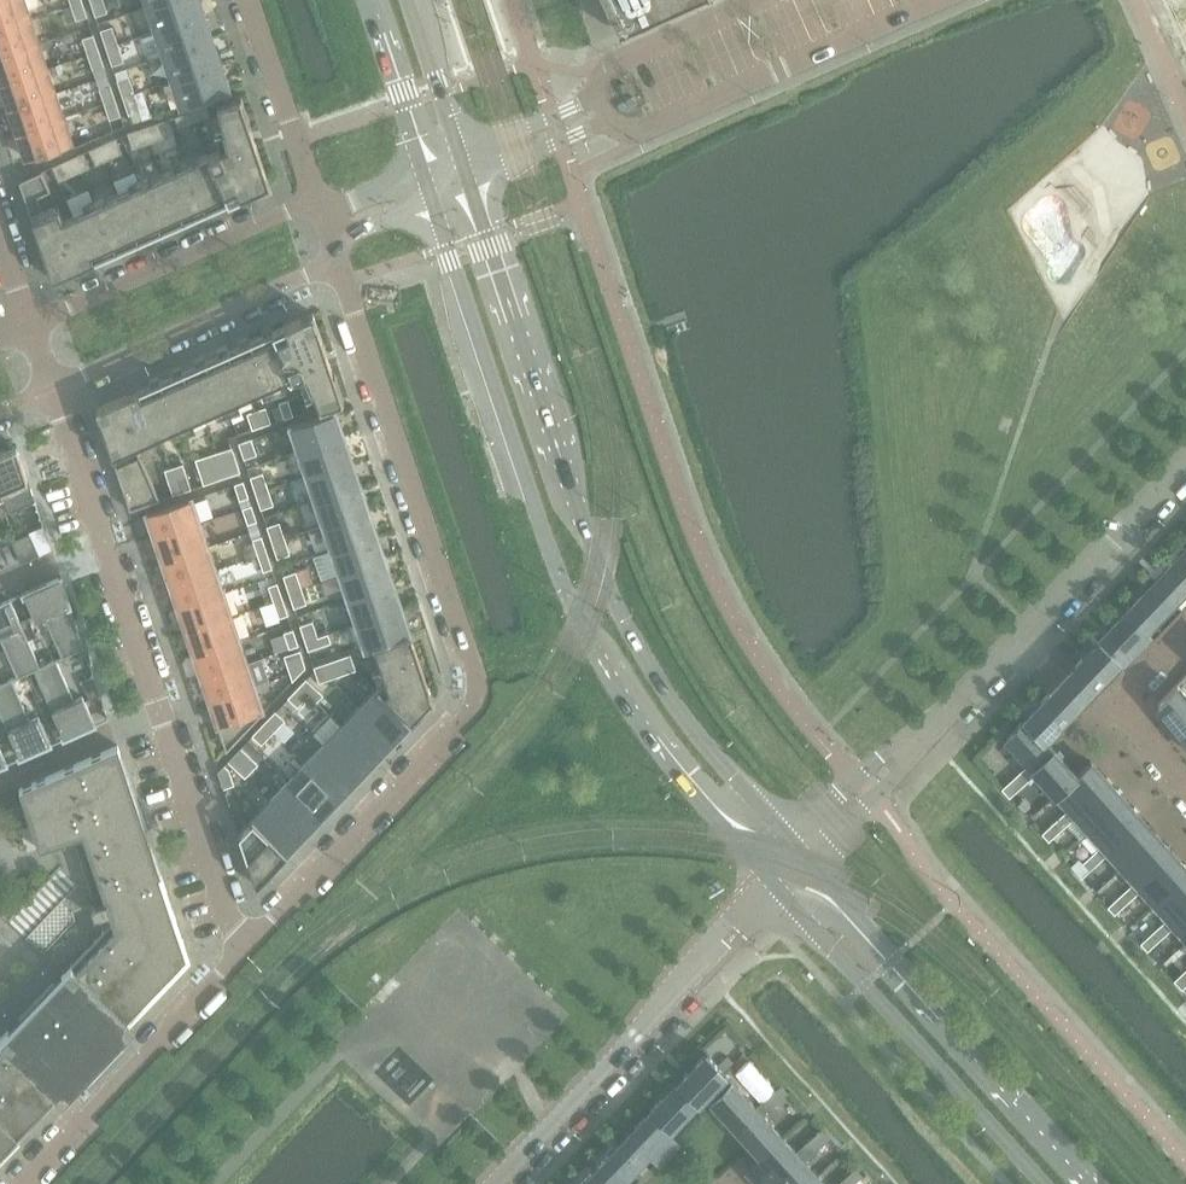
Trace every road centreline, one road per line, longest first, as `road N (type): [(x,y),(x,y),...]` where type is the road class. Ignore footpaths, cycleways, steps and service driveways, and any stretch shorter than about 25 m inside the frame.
road 1 (residential): [(335,262),(485,700),(243,957)]
road 2 (tertiary): [(433,200),(576,616),(648,730),(773,884)]
road 3 (tertiary): [(800,855),(674,707),(641,655),(594,556),(468,184)]
road 4 (tertiary): [(1100,1183),(800,855)]
road 5 (tertiary): [(773,884),(1043,1183)]
road 6 (residential): [(756,903),(495,1183)]
road 7 (residential): [(607,121),(641,131),(938,0)]
road 8 (residential): [(243,957),(22,1183)]
road 9 (residential): [(316,207),(280,215),(27,328)]
road 10 (residential): [(50,390),(335,262)]
road 11 (residential): [(243,957),(158,712)]
road 12 (residential): [(1029,626),(1185,462)]
road 13 (residential): [(316,207),(246,0)]
road 14 (residential): [(755,0),(614,62),(598,75),(597,98)]
road 15 (residential): [(158,712),(101,539)]
road 16 (tertiary): [(371,0),(425,169)]
road 17 (residential): [(905,750),(1029,626)]
road 18 (residential): [(0,783),(158,712)]
road 19 (tertiary): [(460,155),(409,0)]
road 20 (residential): [(101,539),(50,390)]
road 21 (residential): [(468,184),(607,121)]
road 22 (residential): [(597,98),(460,155)]
road 23 (residential): [(1120,708),(1085,694),(1029,626)]

